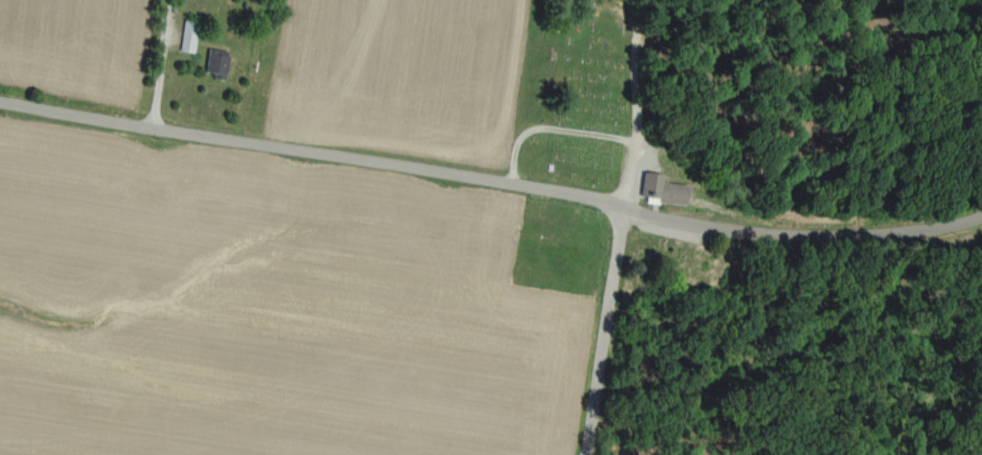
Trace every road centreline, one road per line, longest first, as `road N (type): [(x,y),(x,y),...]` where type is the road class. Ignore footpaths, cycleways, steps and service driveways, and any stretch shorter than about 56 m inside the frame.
road 1 (residential): [(532,190),(163,137),(0,102)]
road 2 (residential): [(612,211),(698,230),(903,236),(981,215)]
road 3 (residential): [(582,454),(612,211)]
road 4 (residential): [(150,134),(165,0)]

